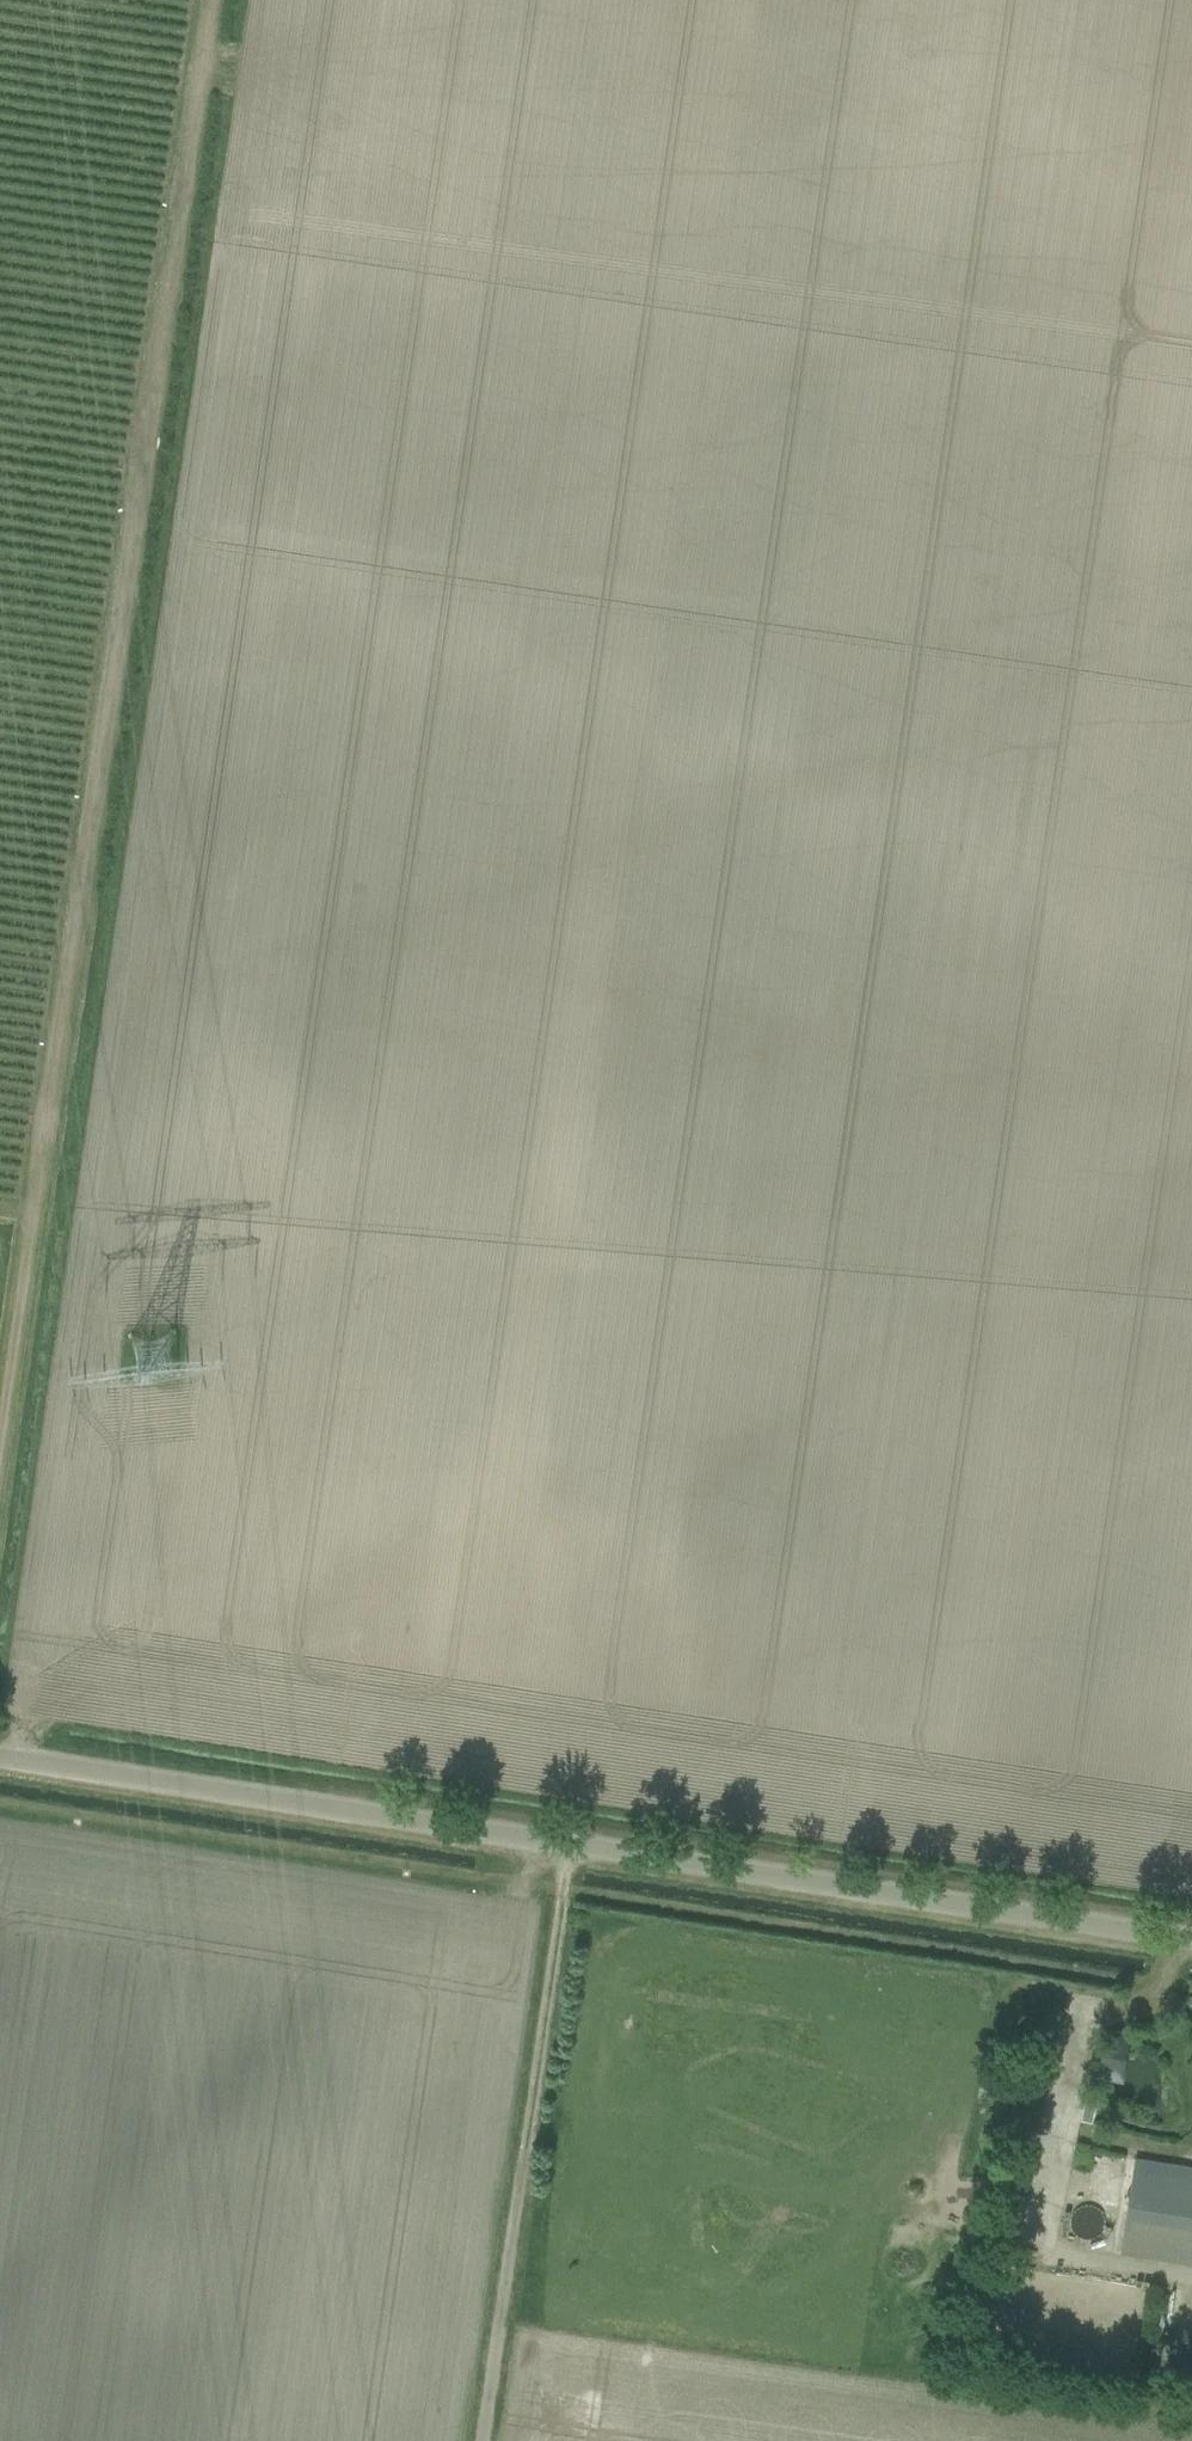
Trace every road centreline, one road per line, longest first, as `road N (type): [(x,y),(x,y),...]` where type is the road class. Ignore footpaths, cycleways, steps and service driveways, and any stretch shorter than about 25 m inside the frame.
road 1 (unclassified): [(1191,1936),(0,1750)]
road 2 (track): [(573,1839),(480,2440)]

